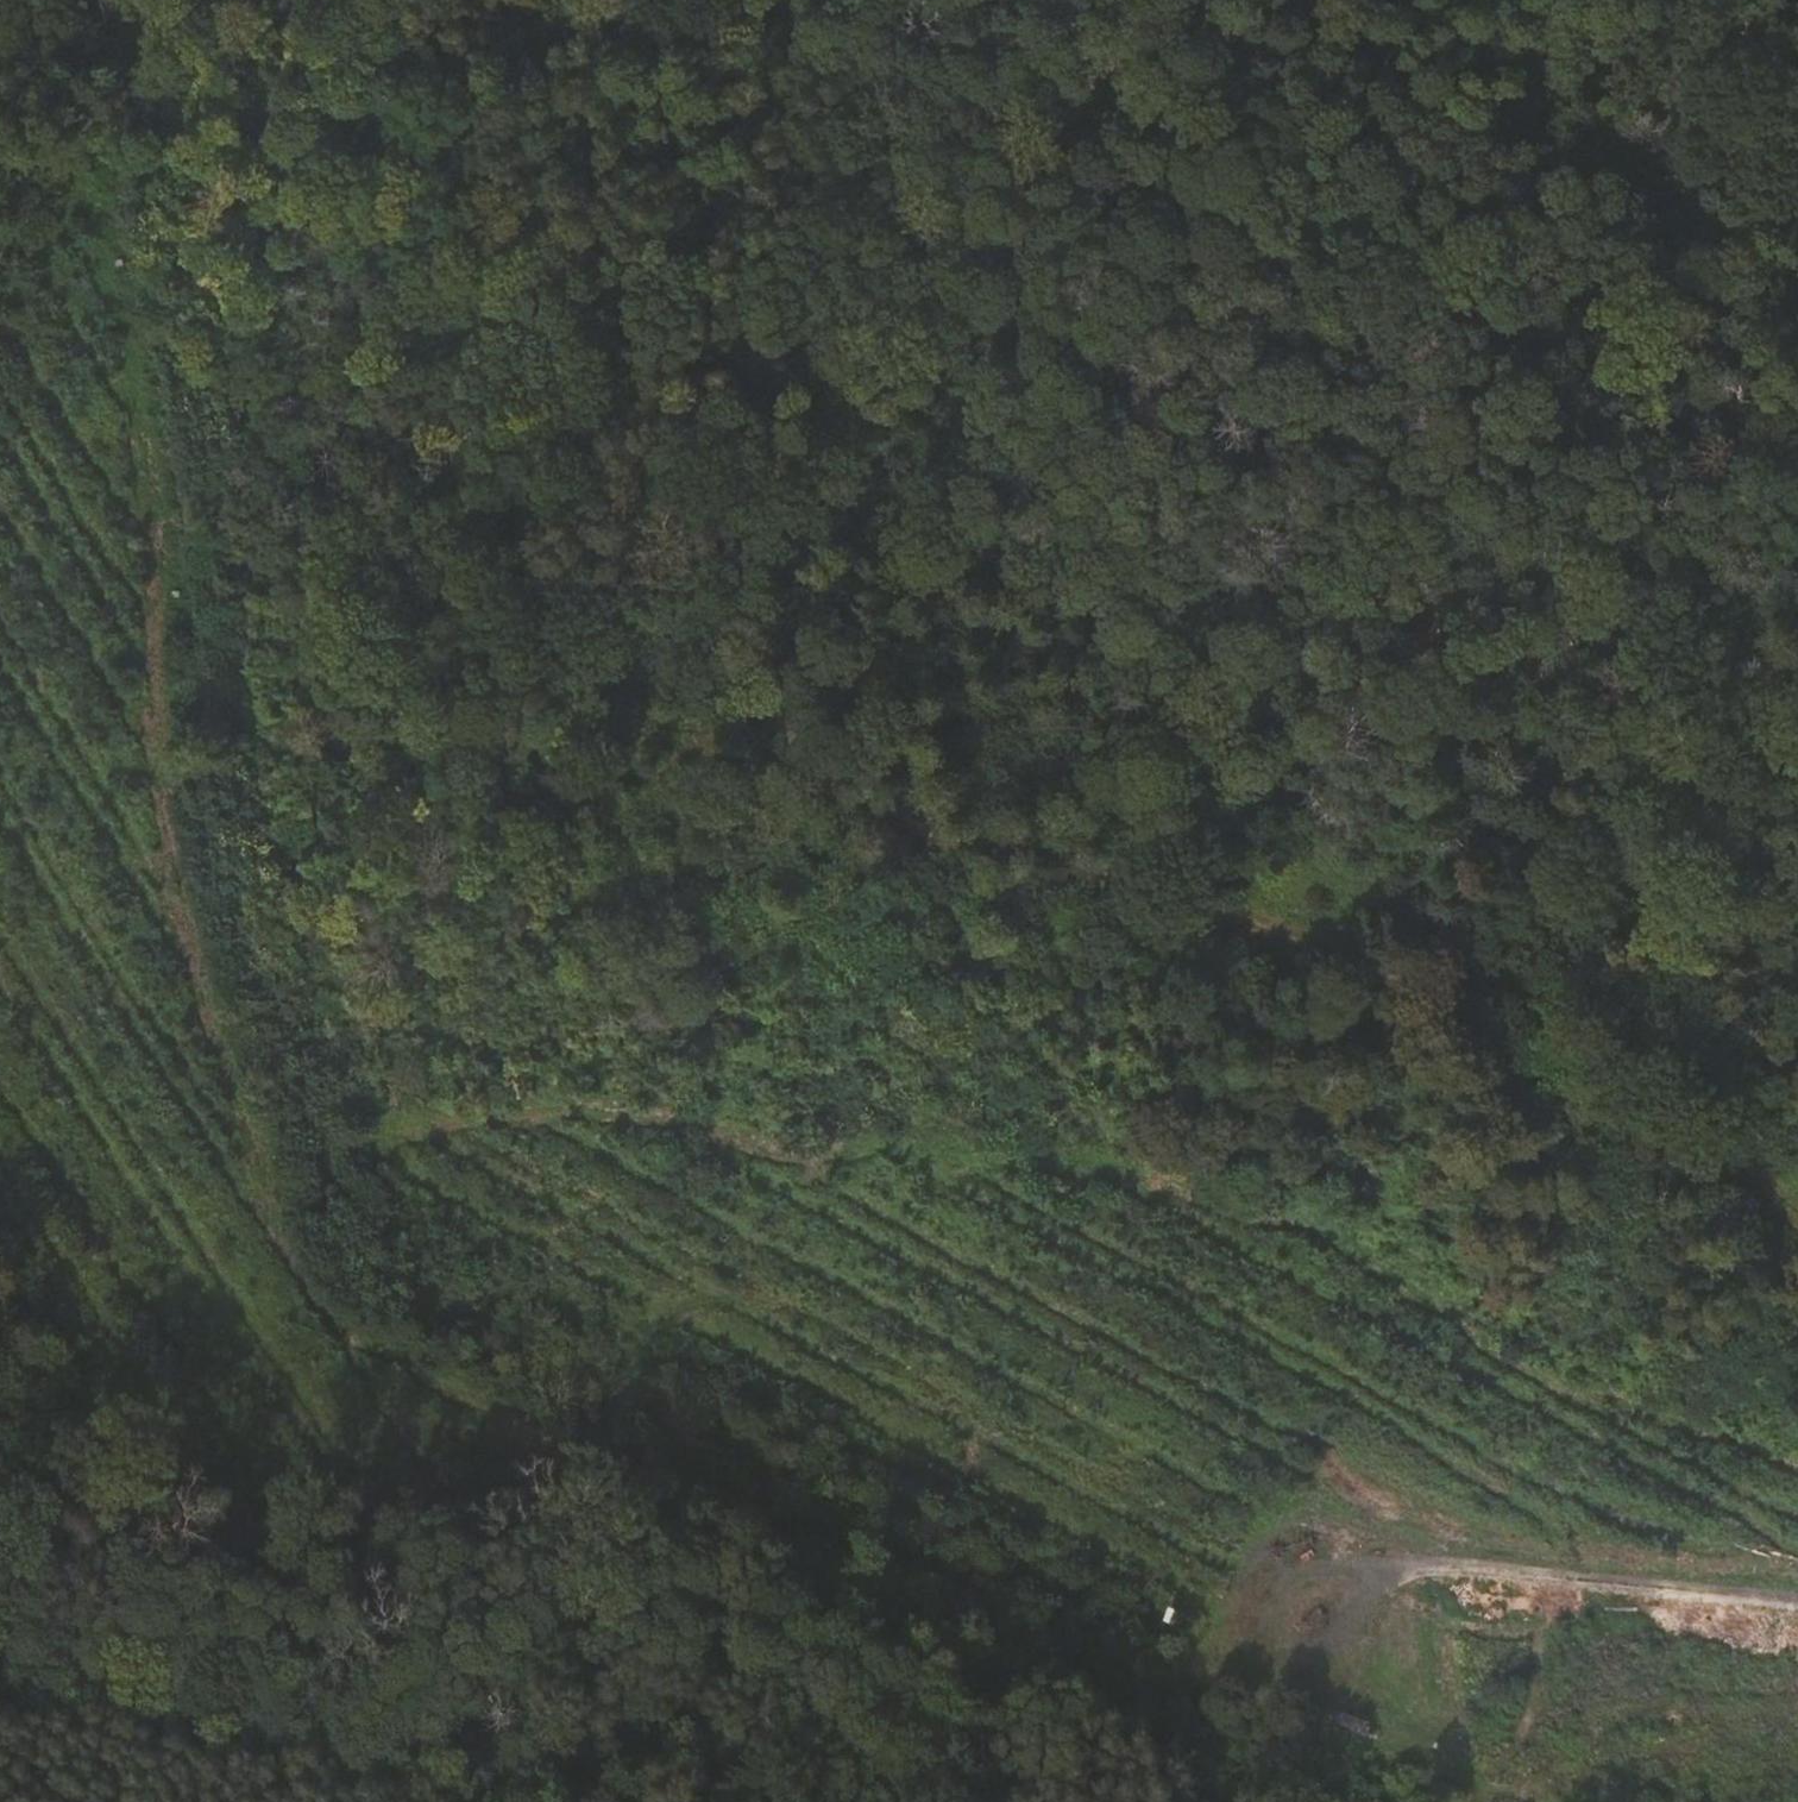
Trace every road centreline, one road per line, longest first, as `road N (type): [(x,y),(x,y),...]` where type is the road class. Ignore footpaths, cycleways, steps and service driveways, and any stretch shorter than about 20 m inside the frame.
road 1 (track): [(1797,1601),(1372,1565)]

